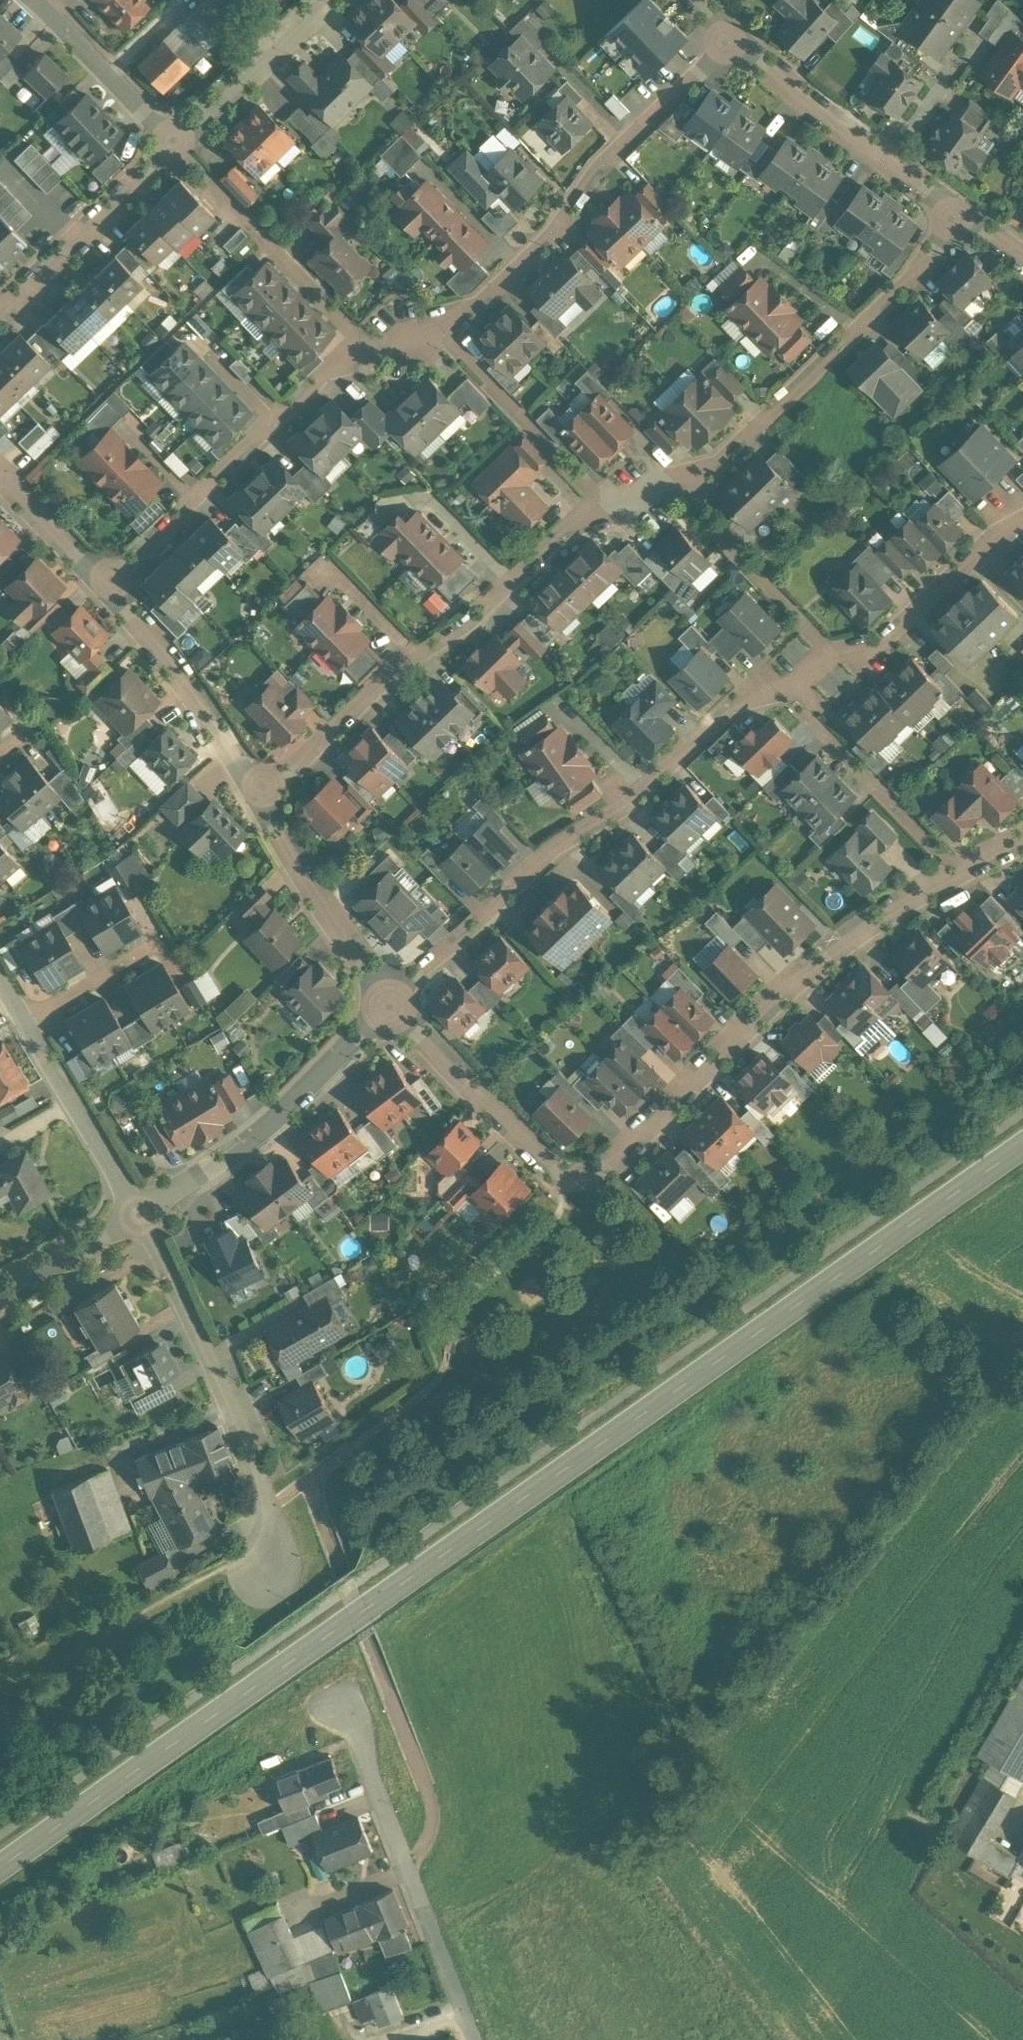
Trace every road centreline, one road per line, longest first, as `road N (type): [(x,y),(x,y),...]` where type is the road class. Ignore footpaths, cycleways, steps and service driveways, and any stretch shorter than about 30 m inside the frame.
road 1 (secondary): [(0,1867),(1022,1144)]
road 2 (residential): [(389,999),(577,1191),(816,966),(881,916),(960,872)]
road 3 (residential): [(803,676),(767,678),(629,805),(560,847),(389,999)]
road 4 (residential): [(603,503),(467,626),(404,666),(306,759),(256,795)]
road 5 (residential): [(728,36),(603,165),(555,231),(442,331)]
road 6 (residential): [(955,209),(912,275),(683,492)]
road 7 (residential): [(340,1690),(471,2039)]
road 8 (residential): [(362,335),(103,585)]
road 9 (residential): [(389,999),(266,1129),(139,1210)]
road 10 (residential): [(139,1210),(247,1434),(270,1510)]
road 11 (residential): [(955,209),(728,36)]
road 12 (residential): [(362,335),(174,145)]
road 13 (residential): [(0,985),(139,1210)]
road 14 (residential): [(960,872),(797,697),(803,676)]
road 15 (residential): [(103,585),(187,686),(256,795)]
road 16 (residential): [(256,795),(389,999)]
road 17 (residential): [(174,145),(0,312)]
road 18 (residential): [(1022,517),(995,532),(891,627),(828,650)]
road 19 (residential): [(603,503),(442,331)]
road 20 (residential): [(828,650),(683,492)]
road 21 (residential): [(317,0),(174,145)]
road 22 (residential): [(152,123),(33,0)]
road 23 (residential): [(139,1210),(0,1298)]
road 24 (residential): [(0,475),(103,585)]

